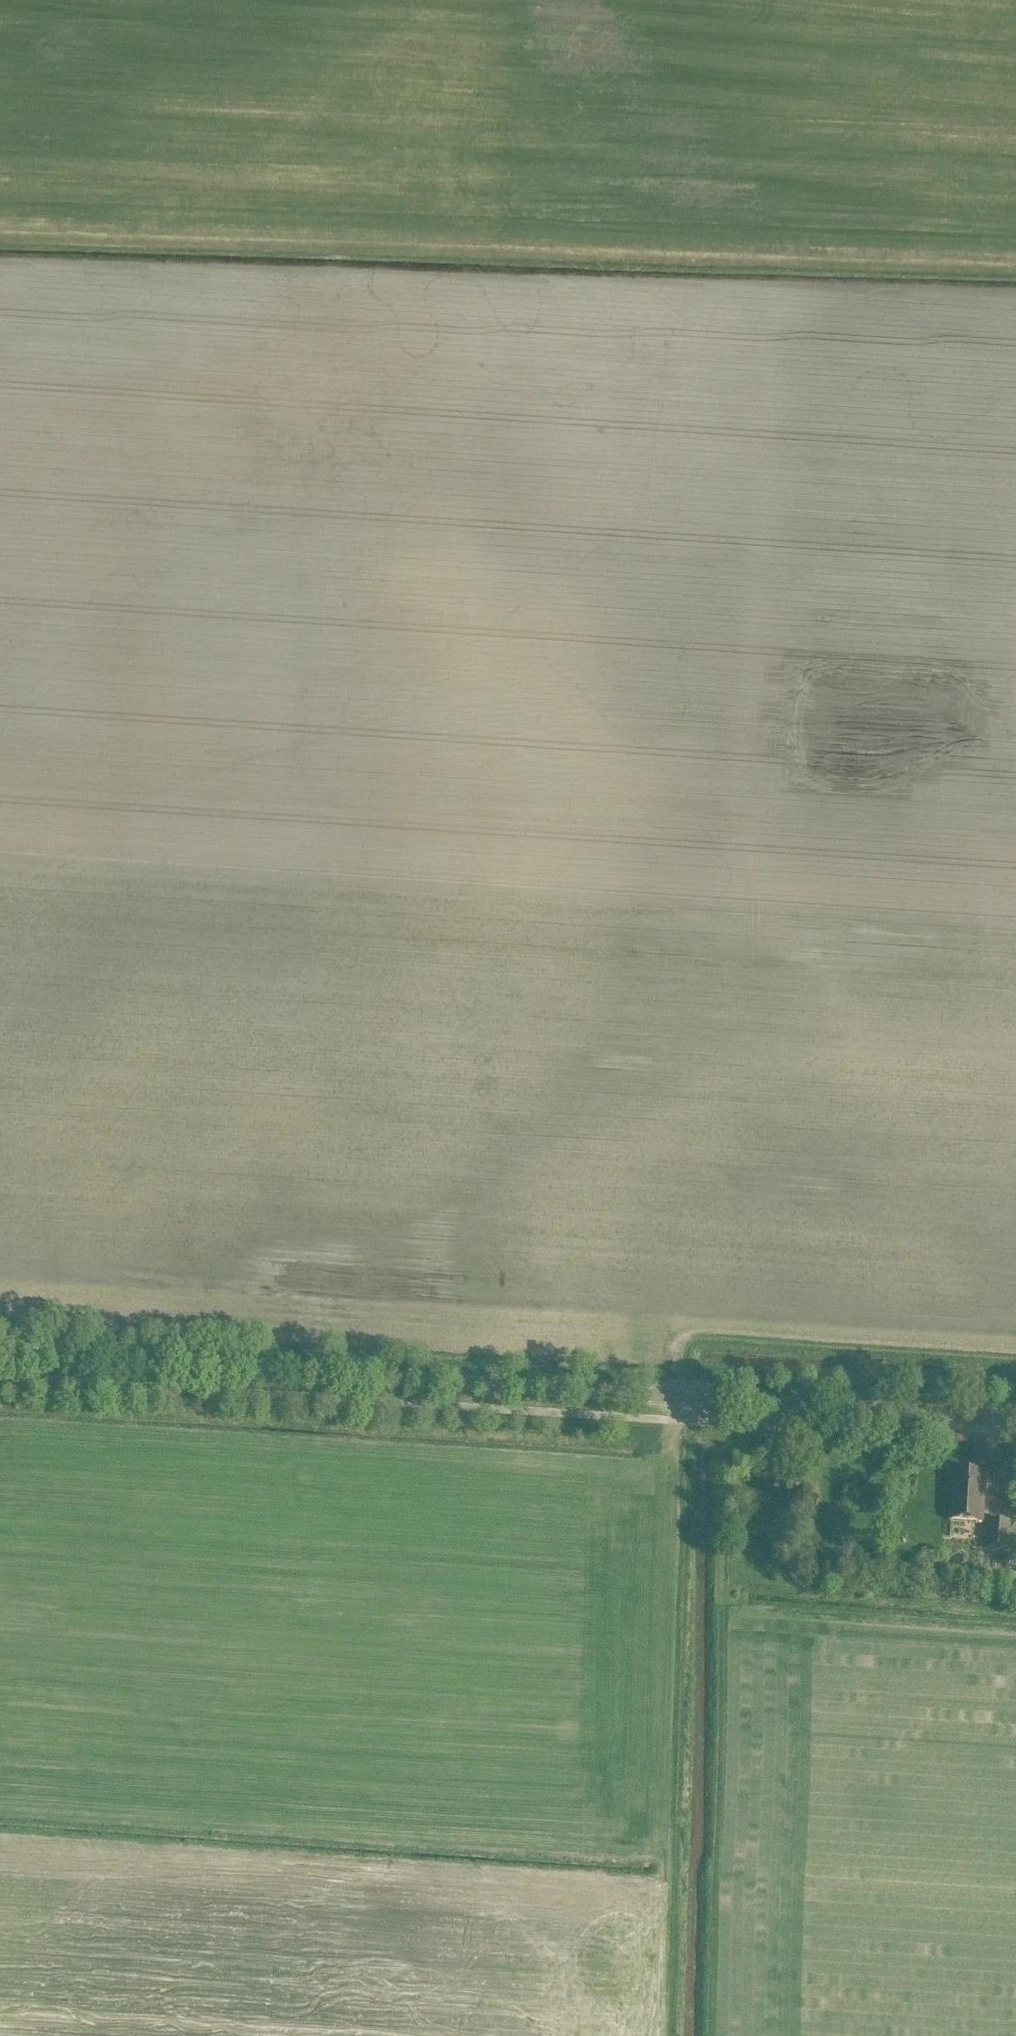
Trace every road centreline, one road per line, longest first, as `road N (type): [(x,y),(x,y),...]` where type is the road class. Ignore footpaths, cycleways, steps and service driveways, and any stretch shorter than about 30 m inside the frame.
road 1 (tertiary): [(1015,1420),(0,1356)]

